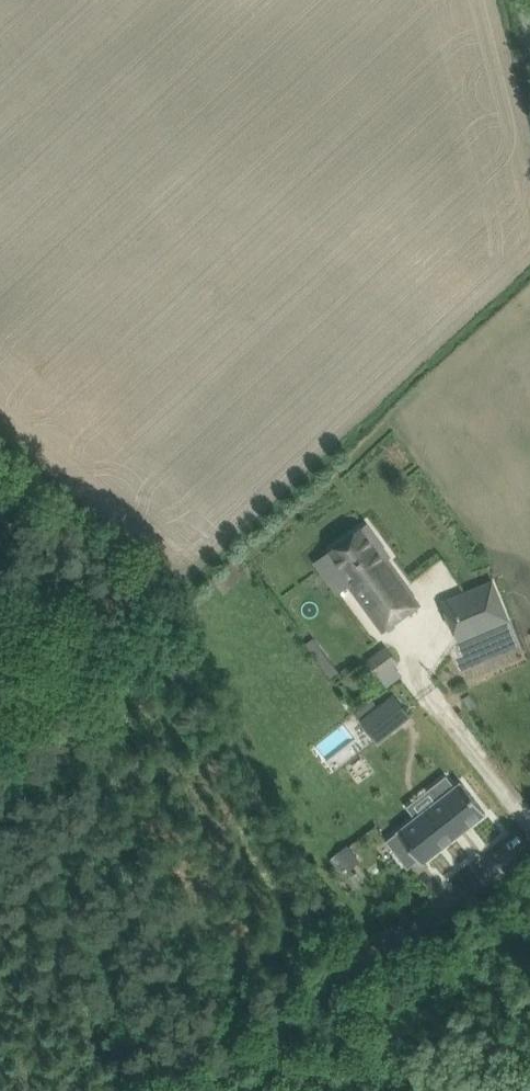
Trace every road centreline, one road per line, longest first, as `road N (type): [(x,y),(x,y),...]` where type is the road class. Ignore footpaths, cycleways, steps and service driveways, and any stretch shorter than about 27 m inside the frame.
road 1 (unclassified): [(185,1090),(529,846)]

